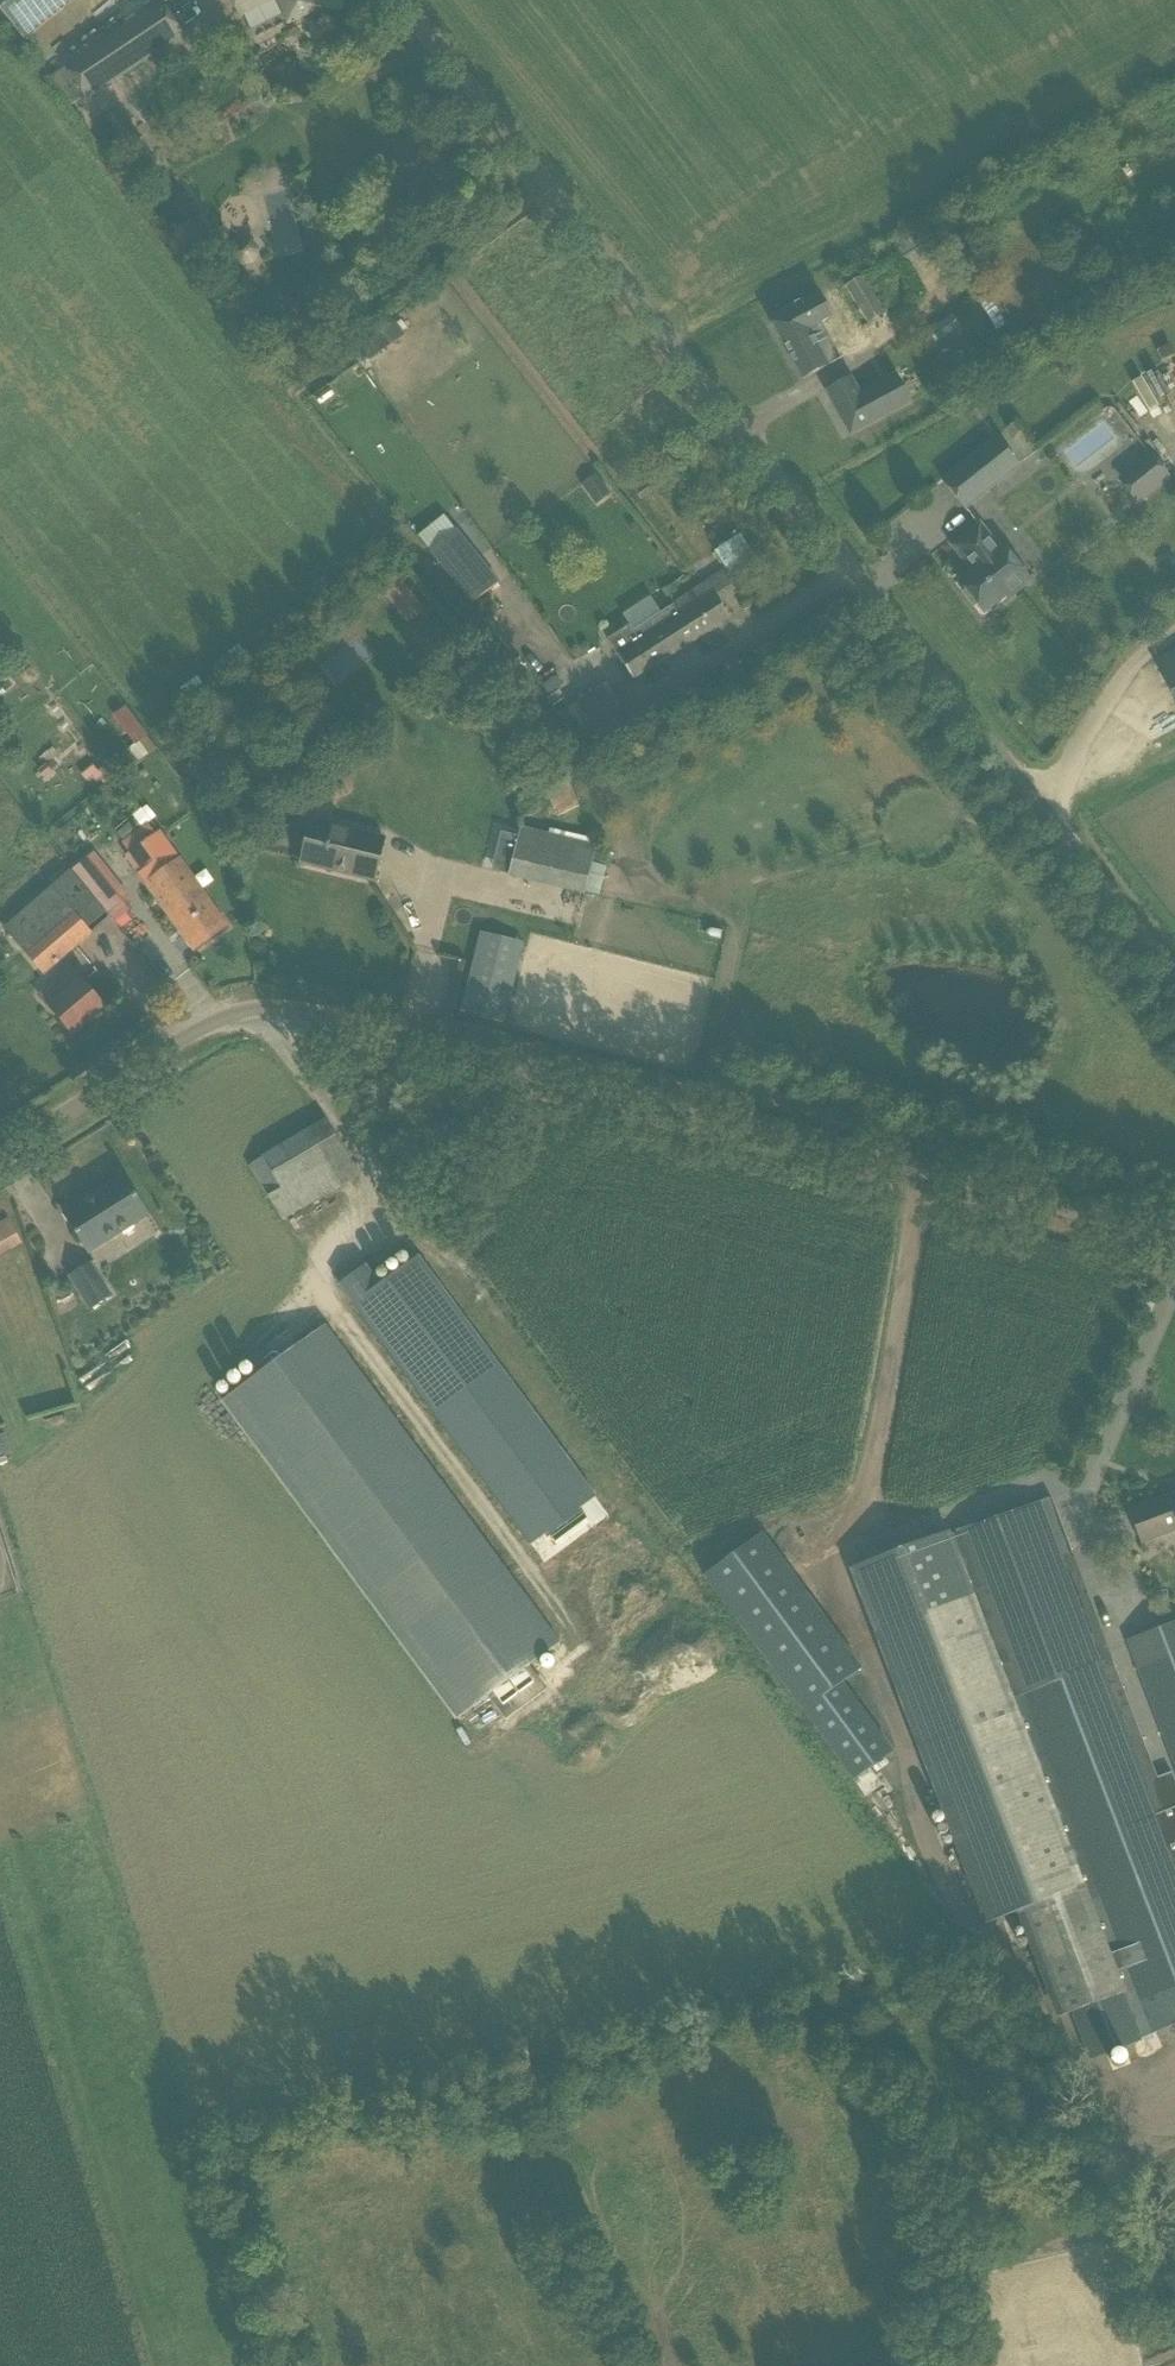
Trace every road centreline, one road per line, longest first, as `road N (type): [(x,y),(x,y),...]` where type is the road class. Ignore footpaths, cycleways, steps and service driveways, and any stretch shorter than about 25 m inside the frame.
road 1 (unclassified): [(1174,1231),(275,1010),(222,1021),(0,1161)]
road 2 (unclassified): [(1174,971),(403,0)]

